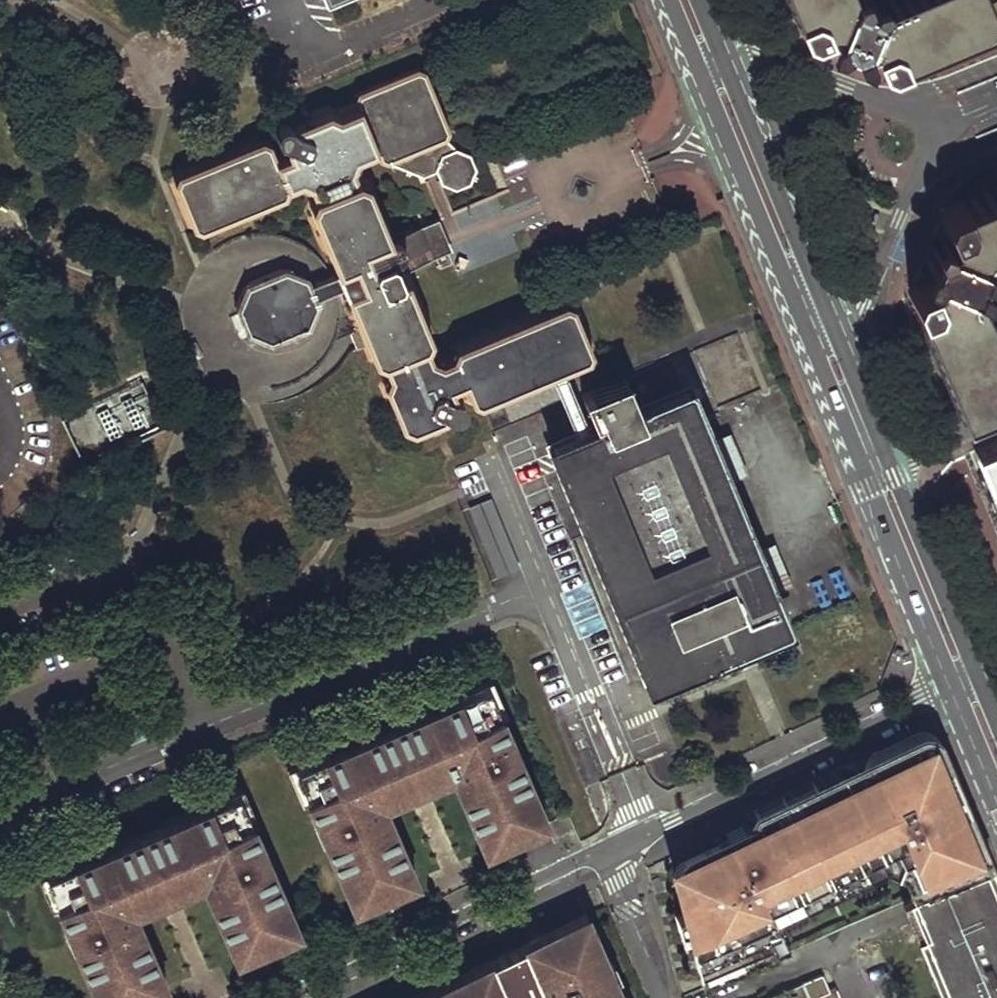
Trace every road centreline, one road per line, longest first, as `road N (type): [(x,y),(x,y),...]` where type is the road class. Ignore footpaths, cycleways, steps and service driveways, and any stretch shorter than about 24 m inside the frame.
road 1 (residential): [(298,997),(950,688)]
road 2 (tertiary): [(836,331),(724,56)]
road 3 (tertiary): [(846,439),(950,688)]
road 4 (tertiary): [(696,67),(792,315)]
road 5 (tertiary): [(979,674),(892,468)]
road 6 (residential): [(910,103),(748,53),(724,56)]
road 7 (residential): [(836,331),(863,306),(930,166)]
road 8 (tertiary): [(892,468),(836,331)]
road 9 (tertiary): [(792,315),(846,439)]
road 10 (tertiary): [(950,688),(996,803)]

